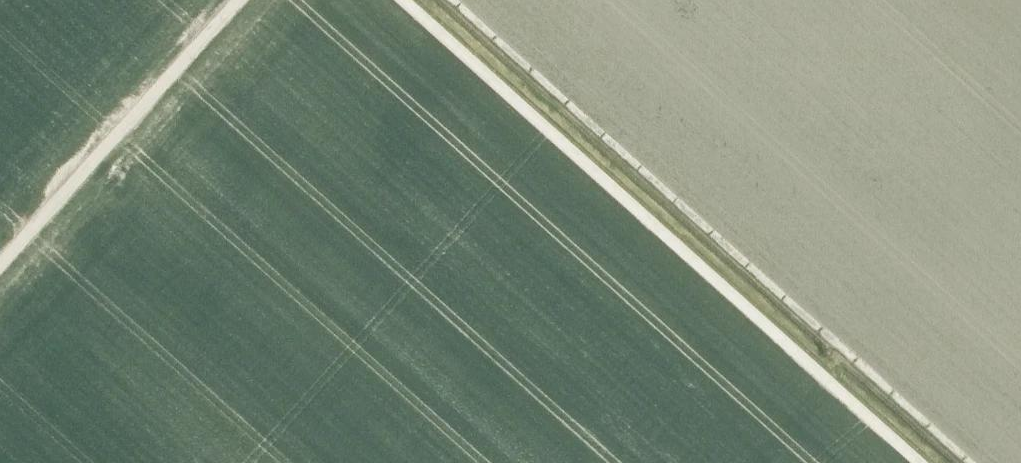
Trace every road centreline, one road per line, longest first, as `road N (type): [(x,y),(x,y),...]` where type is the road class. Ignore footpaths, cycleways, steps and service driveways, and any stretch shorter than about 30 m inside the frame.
road 1 (track): [(971,462),(453,0)]
road 2 (track): [(405,0),(920,462)]
road 3 (track): [(0,264),(240,0)]

